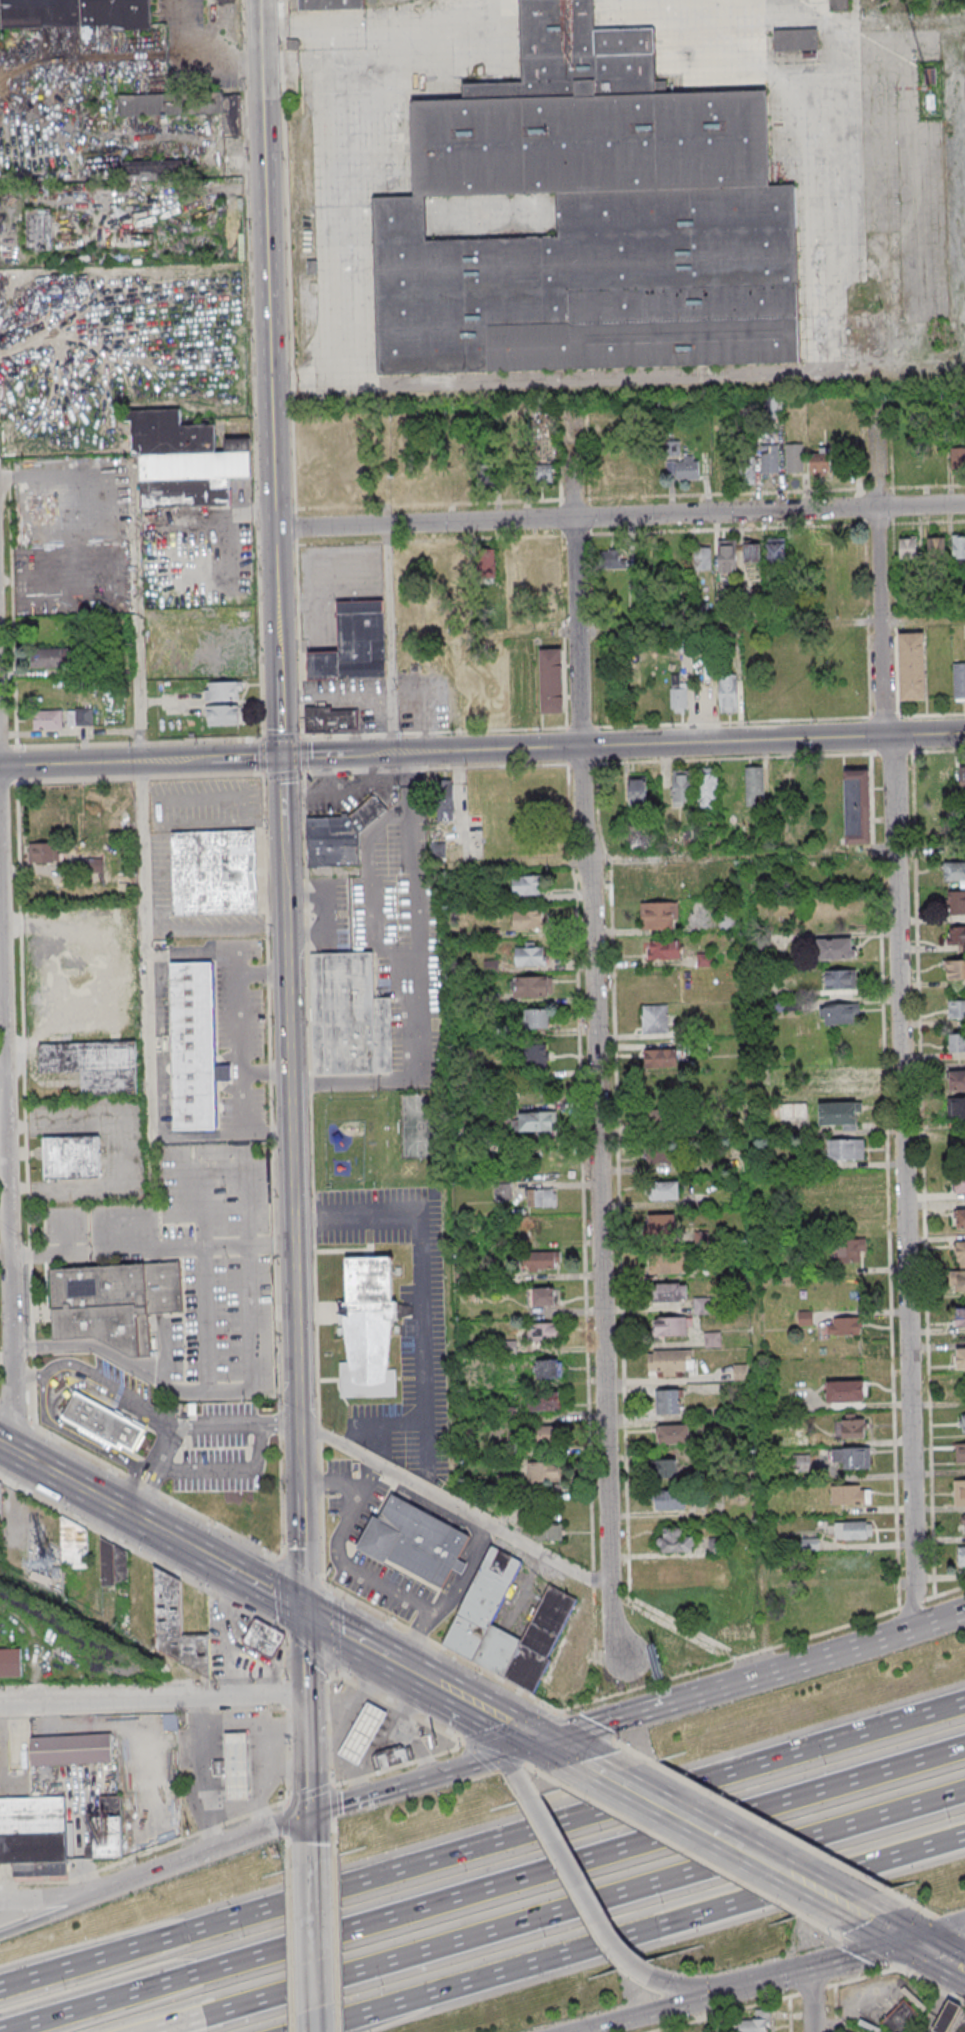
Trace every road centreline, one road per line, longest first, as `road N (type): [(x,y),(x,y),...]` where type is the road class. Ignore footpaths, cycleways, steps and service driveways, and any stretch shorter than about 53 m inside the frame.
road 1 (tertiary): [(298,1430),(259,0)]
road 2 (residential): [(619,1653),(610,1578),(570,409)]
road 3 (motorway): [(964,1701),(0,1989)]
road 4 (motorway): [(964,1747),(3,2031)]
road 5 (residential): [(917,1633),(894,736)]
road 6 (motorway): [(152,2031),(964,1791)]
road 7 (motorway): [(317,2031),(964,1837)]
road 8 (residential): [(877,508),(274,529)]
road 9 (residential): [(12,1452),(0,915)]
road 10 (residential): [(885,736),(873,396)]
road 11 (residential): [(305,1694),(0,1705)]
road 12 (tertiary): [(885,736),(580,747)]
road 13 (primary): [(964,1615),(676,1705)]
road 14 (tertiary): [(580,747),(280,757)]
road 15 (tertiary): [(280,757),(0,766)]
road 16 (primary): [(308,1815),(92,1895)]
road 17 (primary): [(184,1544),(0,1445)]
road 18 (primary): [(723,1988),(909,1941)]
road 19 (primary): [(527,1798),(617,1954)]
road 20 (primary): [(740,1850),(586,1767)]
road 21 (tertiary): [(314,2031),(309,1860)]
road 22 (primary): [(578,2031),(723,1988)]
road 23 (primary): [(543,1746),(405,1787)]
road 24 (primary): [(676,1705),(543,1746)]
road 25 (primary): [(445,1694),(504,1758),(527,1798)]
road 26 (primary): [(853,1910),(740,1850)]

